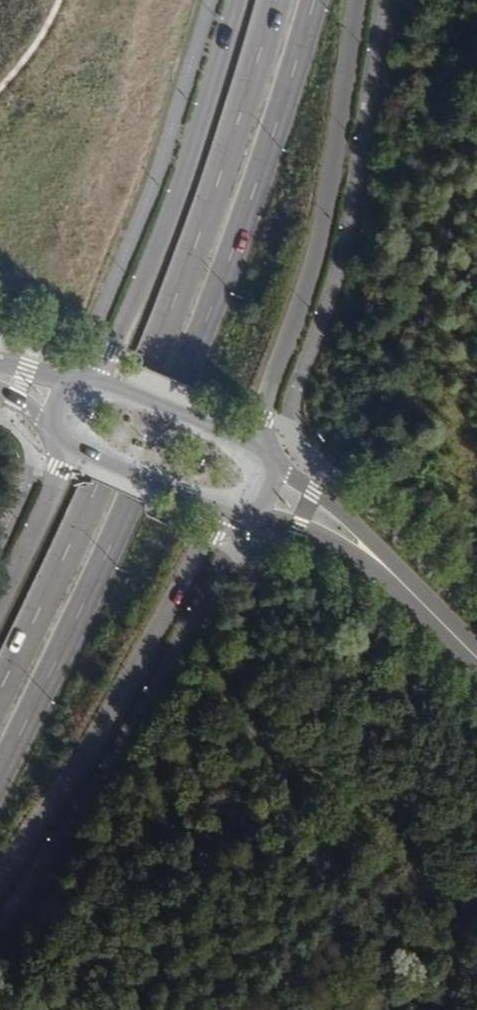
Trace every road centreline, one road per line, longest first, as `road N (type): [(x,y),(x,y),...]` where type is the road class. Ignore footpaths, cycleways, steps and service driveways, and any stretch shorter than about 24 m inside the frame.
road 1 (primary): [(0,772),(179,385),(228,264),(313,0)]
road 2 (primary): [(269,0),(147,366),(97,488),(0,685)]
road 3 (primary): [(257,445),(319,224),(352,0)]
road 4 (primary): [(0,868),(185,570),(233,518)]
road 5 (primary): [(234,0),(170,205),(108,350),(88,374)]
road 6 (tertiary): [(57,443),(233,518)]
road 7 (tertiary): [(257,445),(88,374)]
road 8 (primary): [(57,443),(59,463),(0,601)]
road 9 (tertiary): [(388,566),(336,506),(277,470)]
road 10 (tertiary): [(256,514),(388,566)]
road 11 (tertiary): [(388,566),(476,654)]

